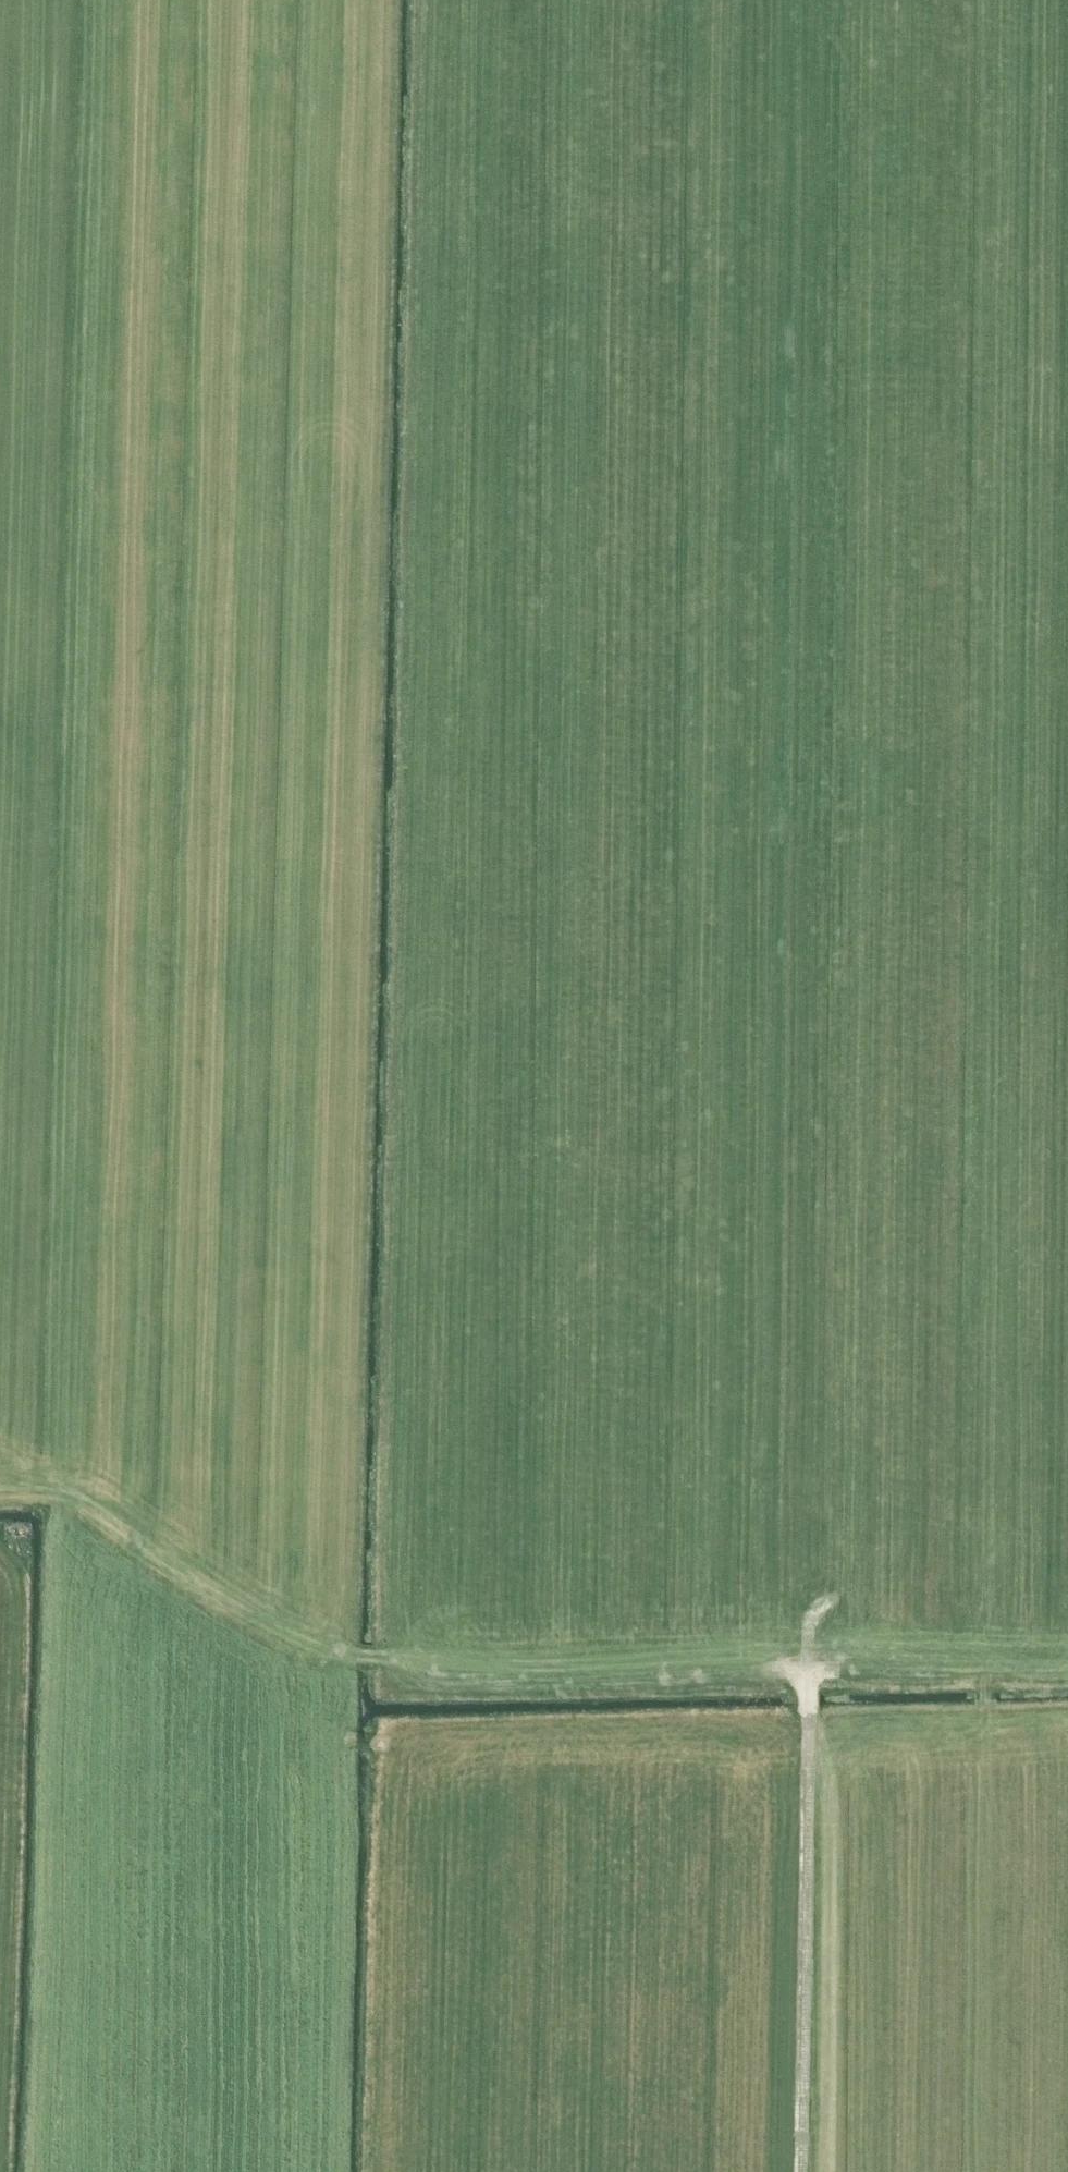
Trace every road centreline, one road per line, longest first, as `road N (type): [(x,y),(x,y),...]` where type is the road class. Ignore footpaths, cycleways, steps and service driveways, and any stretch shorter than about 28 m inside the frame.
road 1 (track): [(799,2171),(808,1624),(830,1597)]
road 2 (track): [(836,1669),(461,1679),(337,1653)]

